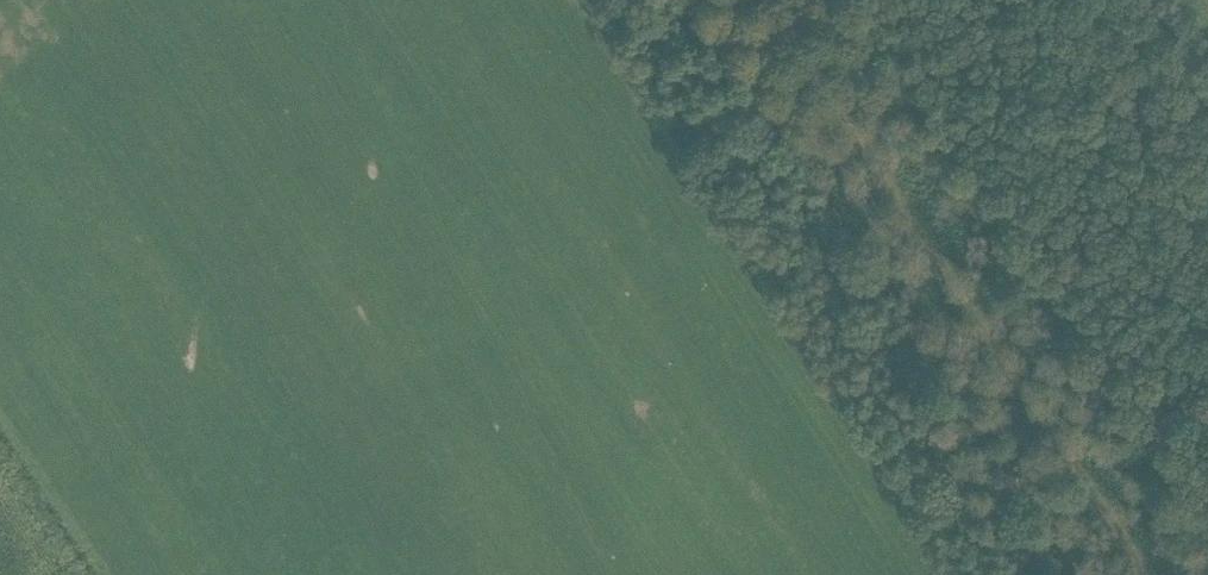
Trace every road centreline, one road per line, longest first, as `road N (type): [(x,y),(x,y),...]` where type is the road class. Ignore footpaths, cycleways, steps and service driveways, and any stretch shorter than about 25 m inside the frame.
road 1 (track): [(730,0),(1114,574)]
road 2 (track): [(1149,574),(769,0)]

